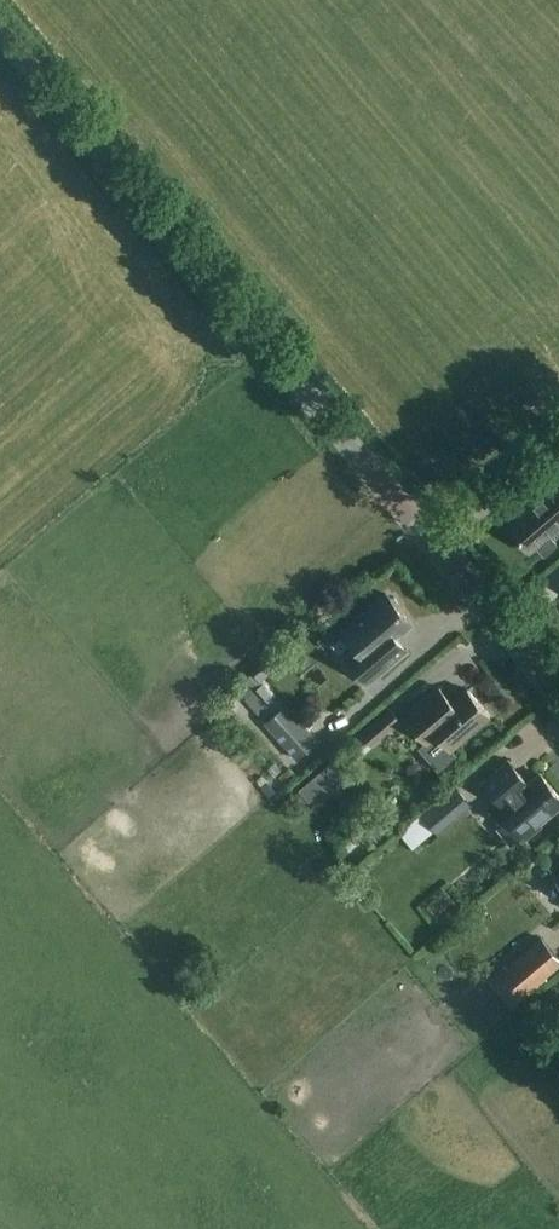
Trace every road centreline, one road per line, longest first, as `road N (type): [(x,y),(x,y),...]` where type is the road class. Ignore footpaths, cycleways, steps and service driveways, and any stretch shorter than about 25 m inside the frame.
road 1 (unclassified): [(415,523),(0,33)]
road 2 (residential): [(558,694),(415,523)]

